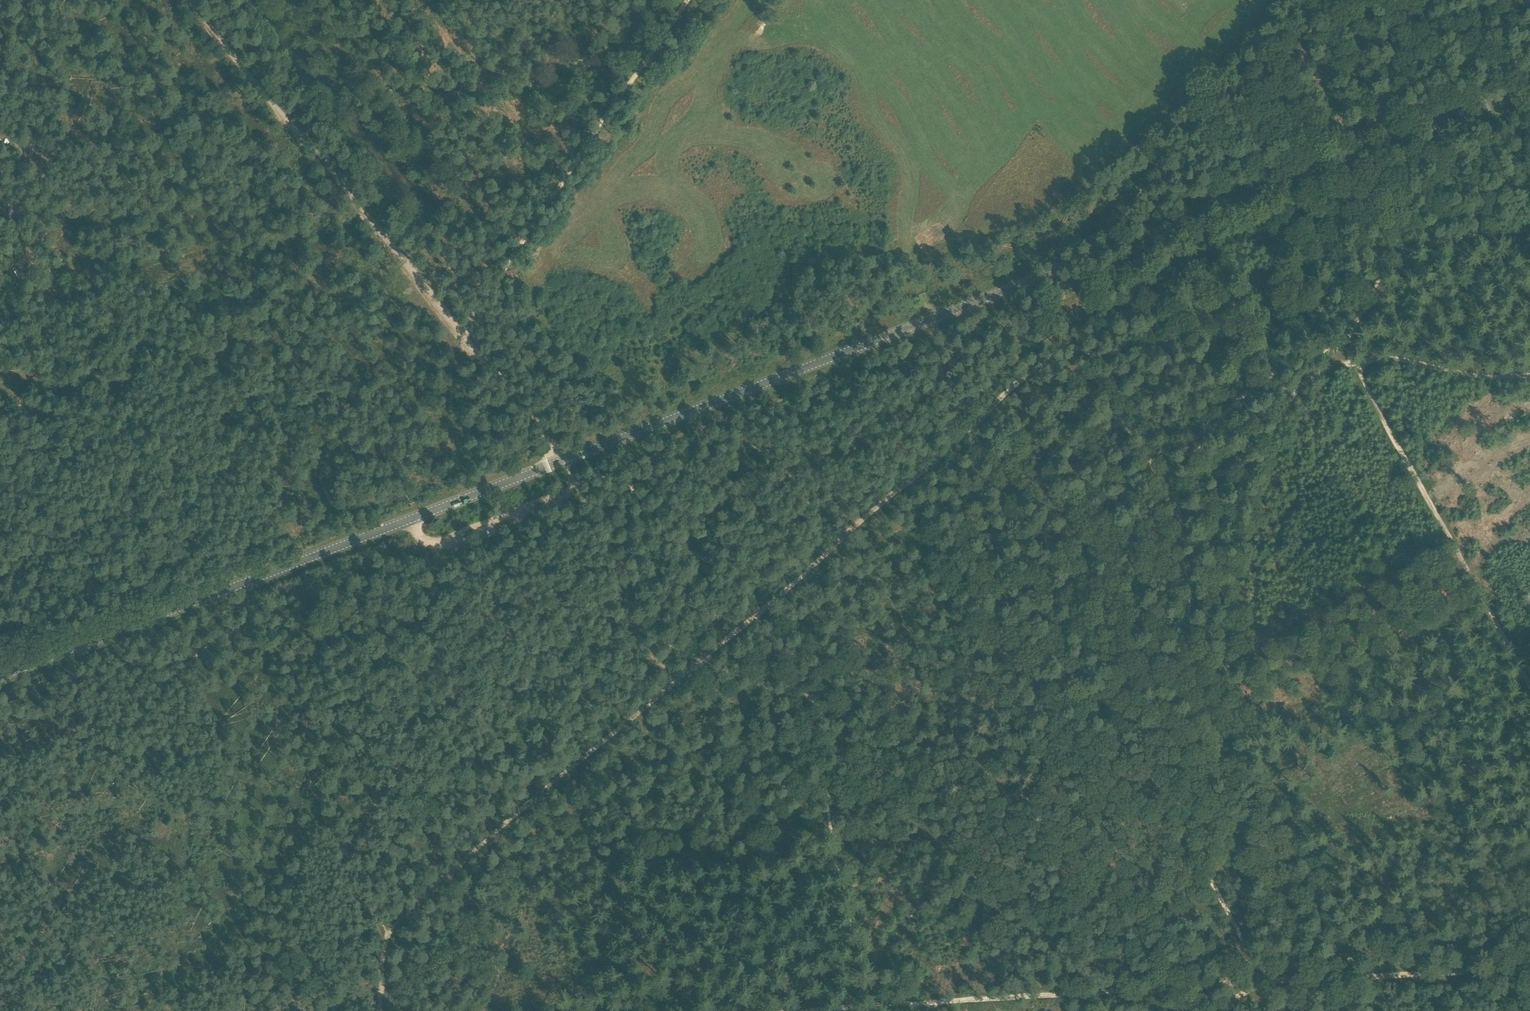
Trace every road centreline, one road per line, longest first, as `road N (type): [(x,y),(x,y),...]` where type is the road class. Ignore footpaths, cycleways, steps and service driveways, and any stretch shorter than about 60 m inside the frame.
road 1 (tertiary): [(0,676),(1529,88)]
road 2 (track): [(1529,376),(1480,377),(1403,359),(1330,369),(1304,384),(1223,473),(1180,478),(1157,471),(1124,422),(1105,365),(1086,352),(1054,352),(679,678)]
road 3 (track): [(1258,984),(1256,963),(1155,784),(1147,755),(1187,615),(1176,488),(1231,406),(1289,363),(1342,347),(1373,287),(1406,255),(1529,229)]
road 4 (track): [(775,1010),(1258,984)]
road 5 (track): [(185,0),(460,330)]
road 6 (track): [(1529,693),(1342,347)]
road 7 (track): [(1299,980),(1438,899),(1529,861)]
road 8 (track): [(1529,969),(1299,980)]
road 9 (track): [(561,461),(460,330)]

